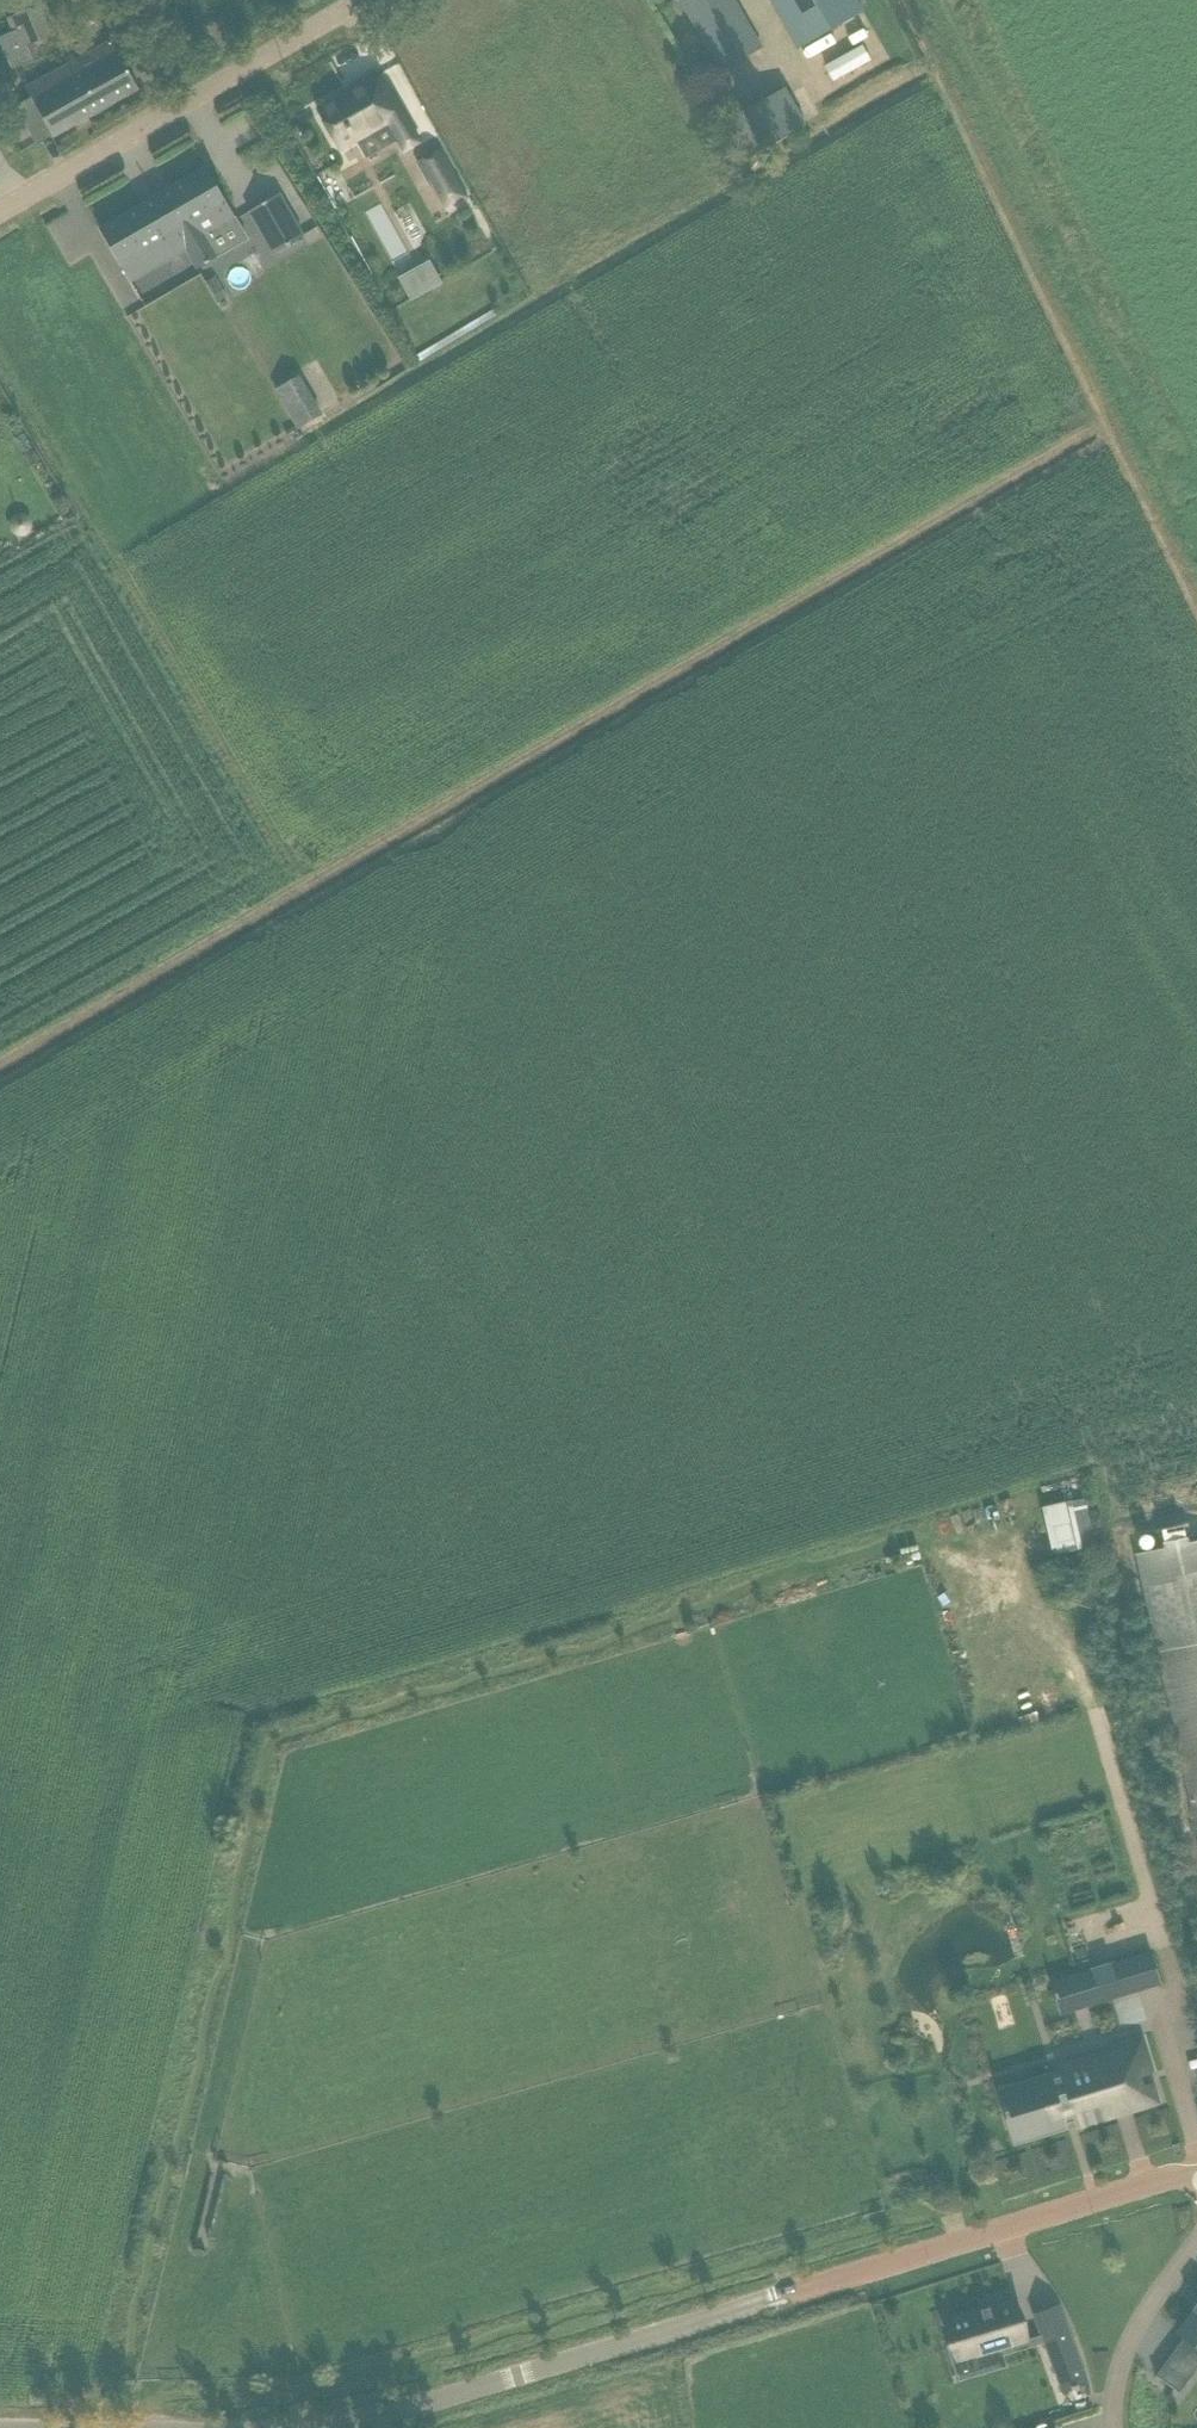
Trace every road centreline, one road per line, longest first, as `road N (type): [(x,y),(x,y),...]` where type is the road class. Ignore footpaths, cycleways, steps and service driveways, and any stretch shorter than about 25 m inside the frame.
road 1 (unclassified): [(270,2427),(313,2426),(517,2375),(1196,2168)]
road 2 (unclassified): [(0,214),(369,0)]
road 3 (track): [(1097,1712),(1080,1657),(1040,1603),(974,1560),(929,1543)]
road 4 (residential): [(1196,2247),(1122,2354),(1111,2391),(1115,2427)]
road 5 (unclassified): [(0,2426),(136,2427)]

